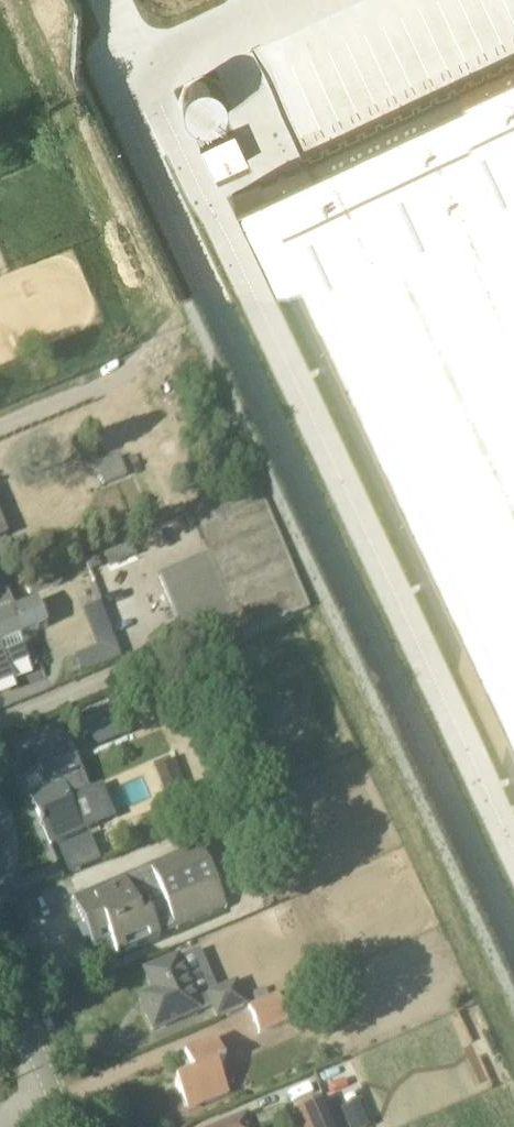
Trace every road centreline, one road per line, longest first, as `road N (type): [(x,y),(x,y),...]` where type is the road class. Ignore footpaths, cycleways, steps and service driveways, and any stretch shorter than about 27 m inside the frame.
road 1 (unclassified): [(74,1126),(0,953)]

